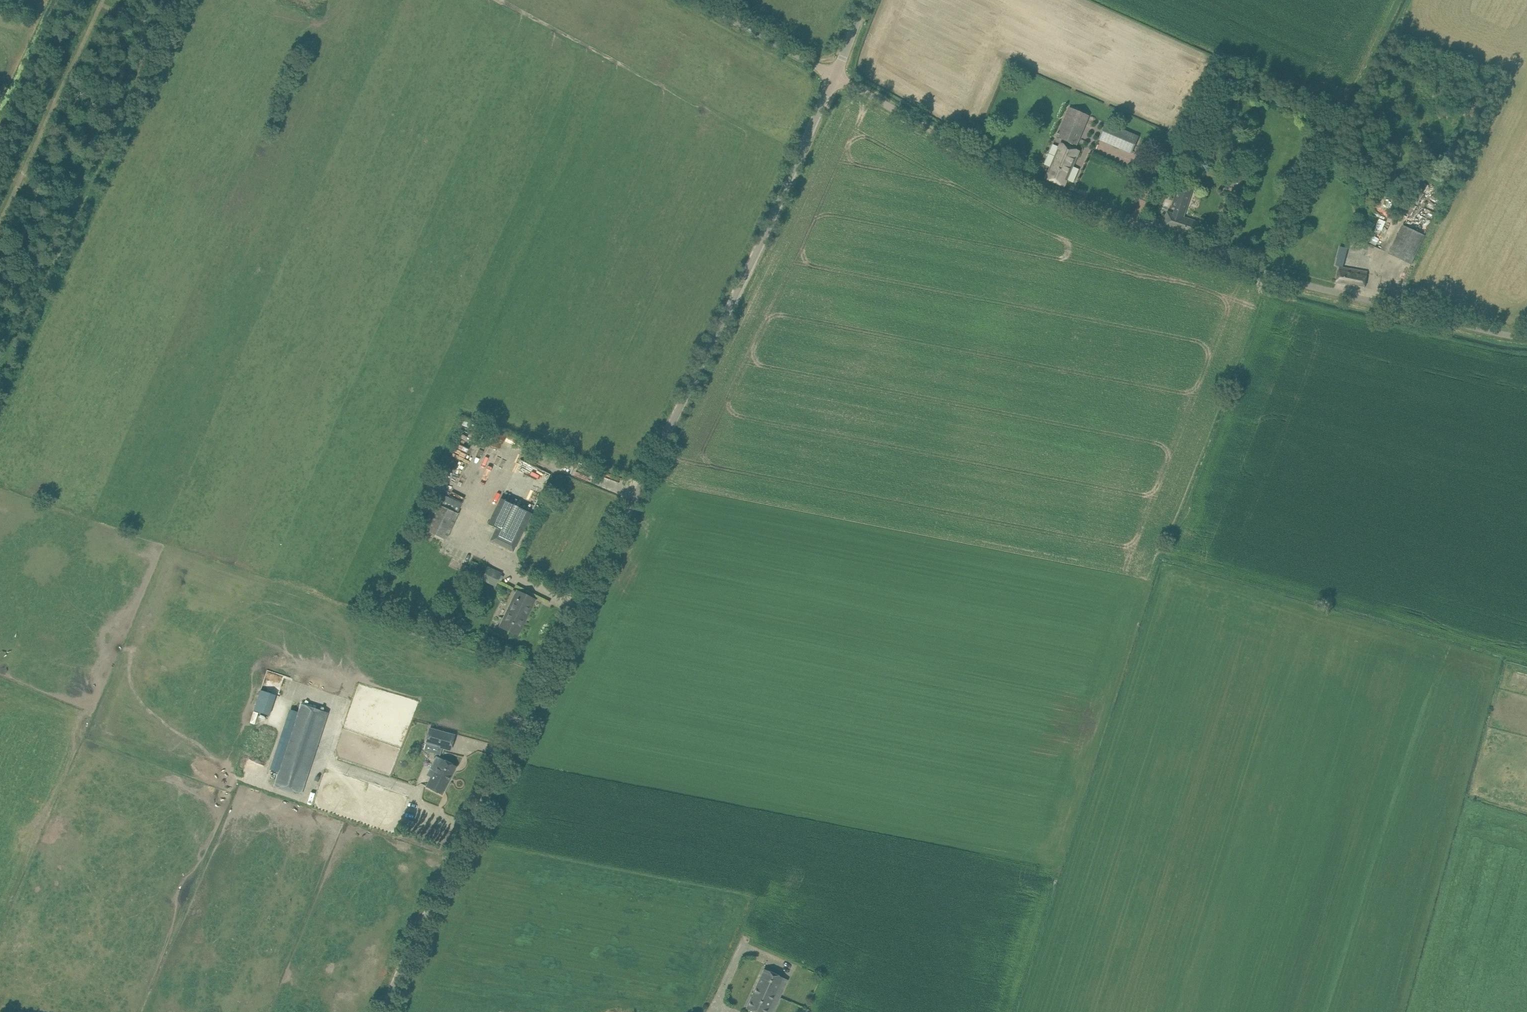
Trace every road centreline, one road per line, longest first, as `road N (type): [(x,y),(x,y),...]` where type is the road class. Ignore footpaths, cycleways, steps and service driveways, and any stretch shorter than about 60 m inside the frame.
road 1 (unclassified): [(386,1011),(752,262),(831,80)]
road 2 (unclassified): [(1526,336),(1275,277),(1099,213),(831,80)]
road 3 (track): [(0,223),(103,0)]
road 4 (unclassified): [(831,80),(688,0)]

